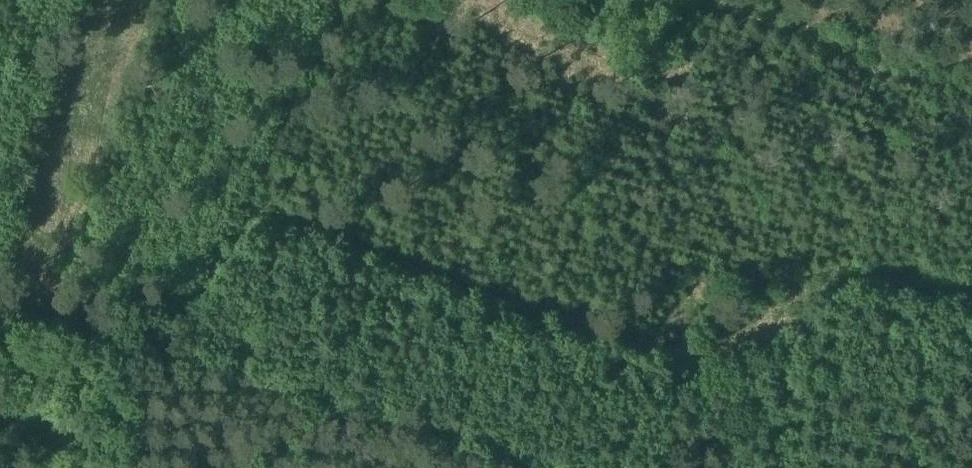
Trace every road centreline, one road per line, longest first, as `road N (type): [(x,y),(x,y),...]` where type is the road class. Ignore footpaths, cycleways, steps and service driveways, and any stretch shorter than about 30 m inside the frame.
road 1 (track): [(0,306),(539,467)]

